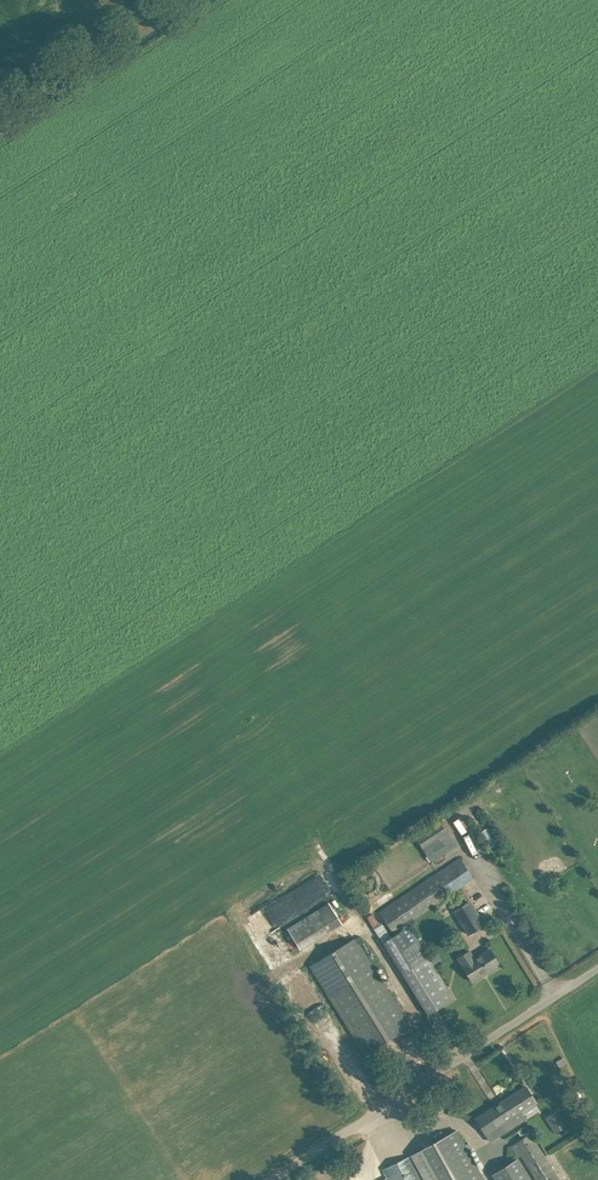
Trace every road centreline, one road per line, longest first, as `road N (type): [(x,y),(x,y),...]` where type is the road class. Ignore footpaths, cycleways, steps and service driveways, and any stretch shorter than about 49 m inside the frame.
road 1 (unclassified): [(413,1094),(597,972)]
road 2 (unclassified): [(0,107),(165,0)]
road 3 (track): [(279,1179),(413,1094)]

